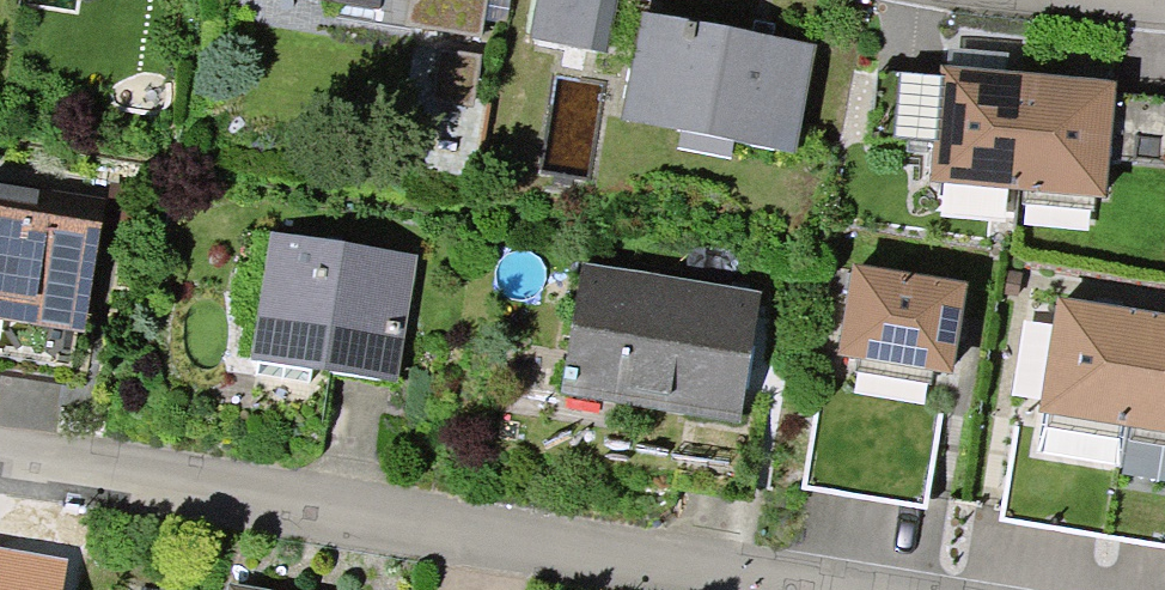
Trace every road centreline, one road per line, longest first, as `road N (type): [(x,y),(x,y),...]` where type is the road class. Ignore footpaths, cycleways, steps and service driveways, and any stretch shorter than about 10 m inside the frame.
road 1 (residential): [(0,465),(767,589)]

